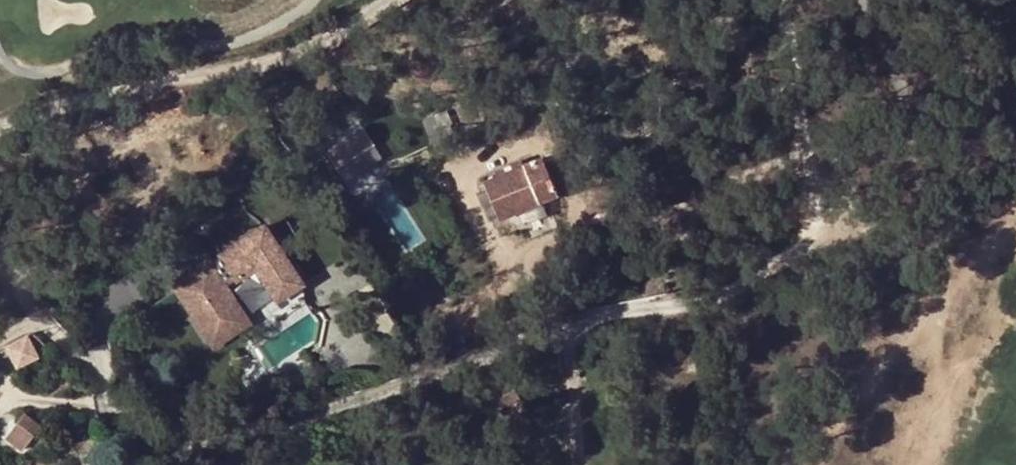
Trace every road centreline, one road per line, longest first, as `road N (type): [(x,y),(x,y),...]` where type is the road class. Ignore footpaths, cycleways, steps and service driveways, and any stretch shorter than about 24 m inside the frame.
road 1 (residential): [(778,0),(817,214),(803,246),(719,296),(606,314),(209,444),(180,446),(160,437),(31,307)]
road 2 (residential): [(391,0),(299,54),(44,112),(0,130)]

